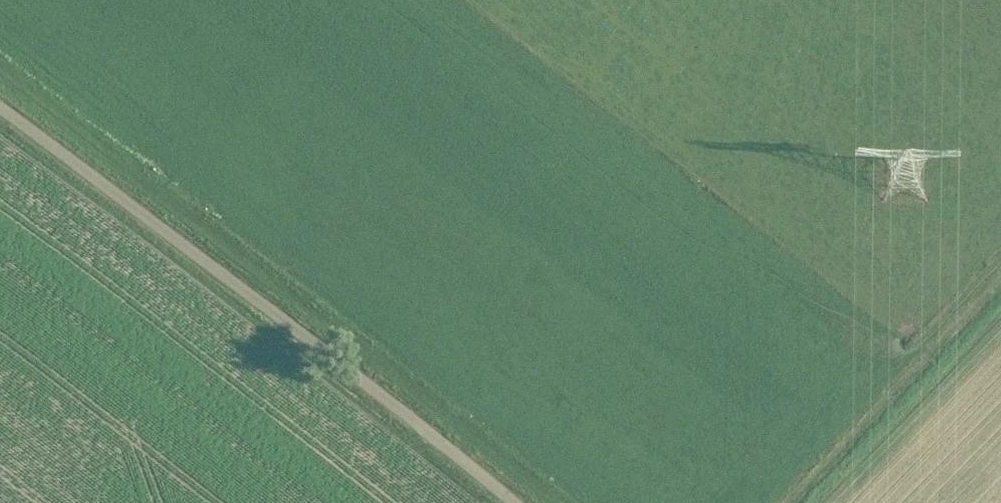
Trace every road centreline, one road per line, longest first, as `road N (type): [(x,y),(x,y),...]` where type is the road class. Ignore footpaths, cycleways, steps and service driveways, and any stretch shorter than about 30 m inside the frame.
road 1 (unclassified): [(514,502),(0,107)]
road 2 (track): [(784,502),(1000,274)]

